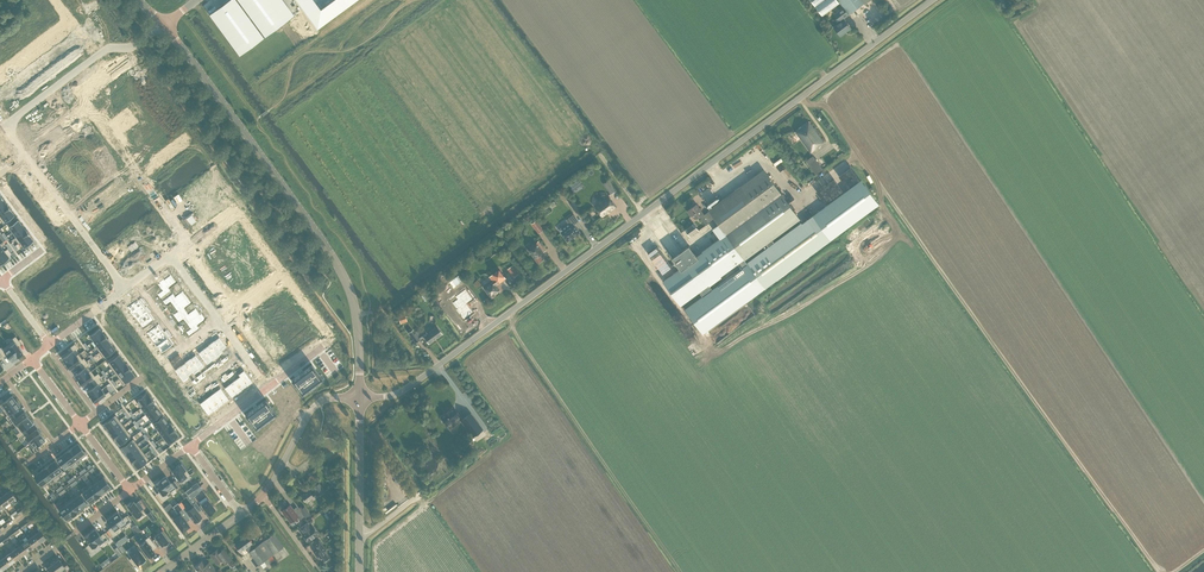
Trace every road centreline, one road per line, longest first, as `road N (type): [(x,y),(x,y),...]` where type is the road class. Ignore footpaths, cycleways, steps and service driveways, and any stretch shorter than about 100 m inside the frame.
road 1 (tertiary): [(360,397),(402,391),(933,0)]
road 2 (unclassified): [(360,397),(357,321),(343,274),(163,25)]
road 3 (track): [(509,312),(513,325),(465,365),(509,426),(509,439),(425,502),(417,497)]
road 4 (tertiary): [(360,571),(360,397)]
road 5 (residential): [(283,276),(332,339),(274,383)]
road 6 (residential): [(115,297),(162,363),(219,322)]
road 7 (residential): [(188,243),(235,208),(283,276)]

